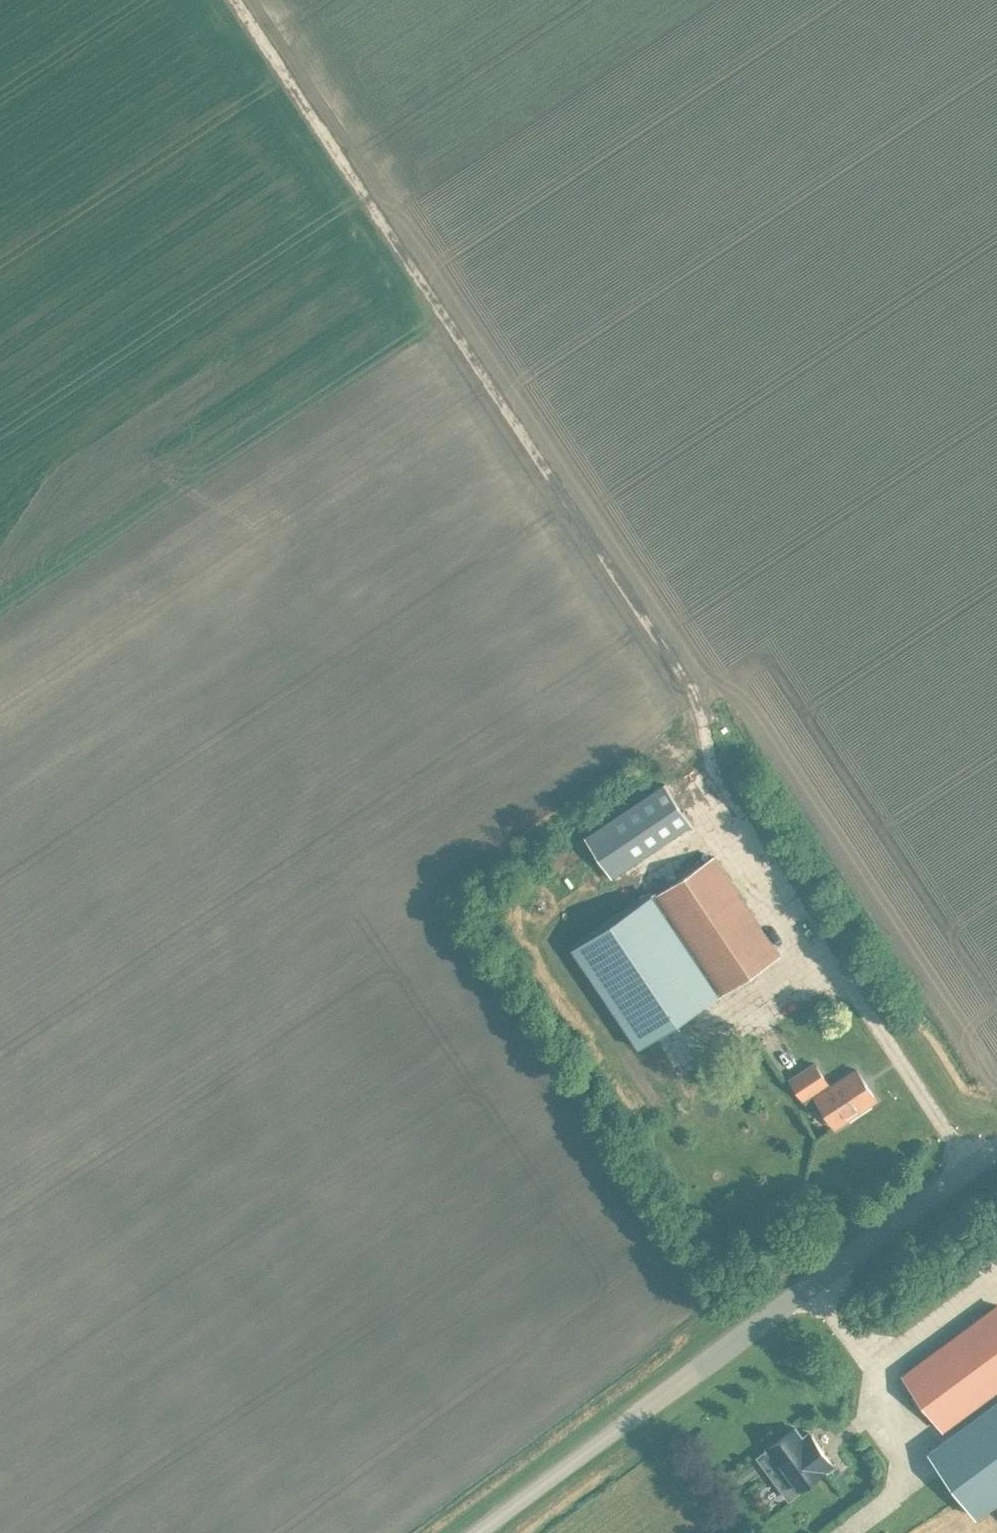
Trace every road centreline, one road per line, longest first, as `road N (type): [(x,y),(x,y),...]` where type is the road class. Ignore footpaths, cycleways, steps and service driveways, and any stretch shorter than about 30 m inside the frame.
road 1 (unclassified): [(493,1532),(996,1160)]

